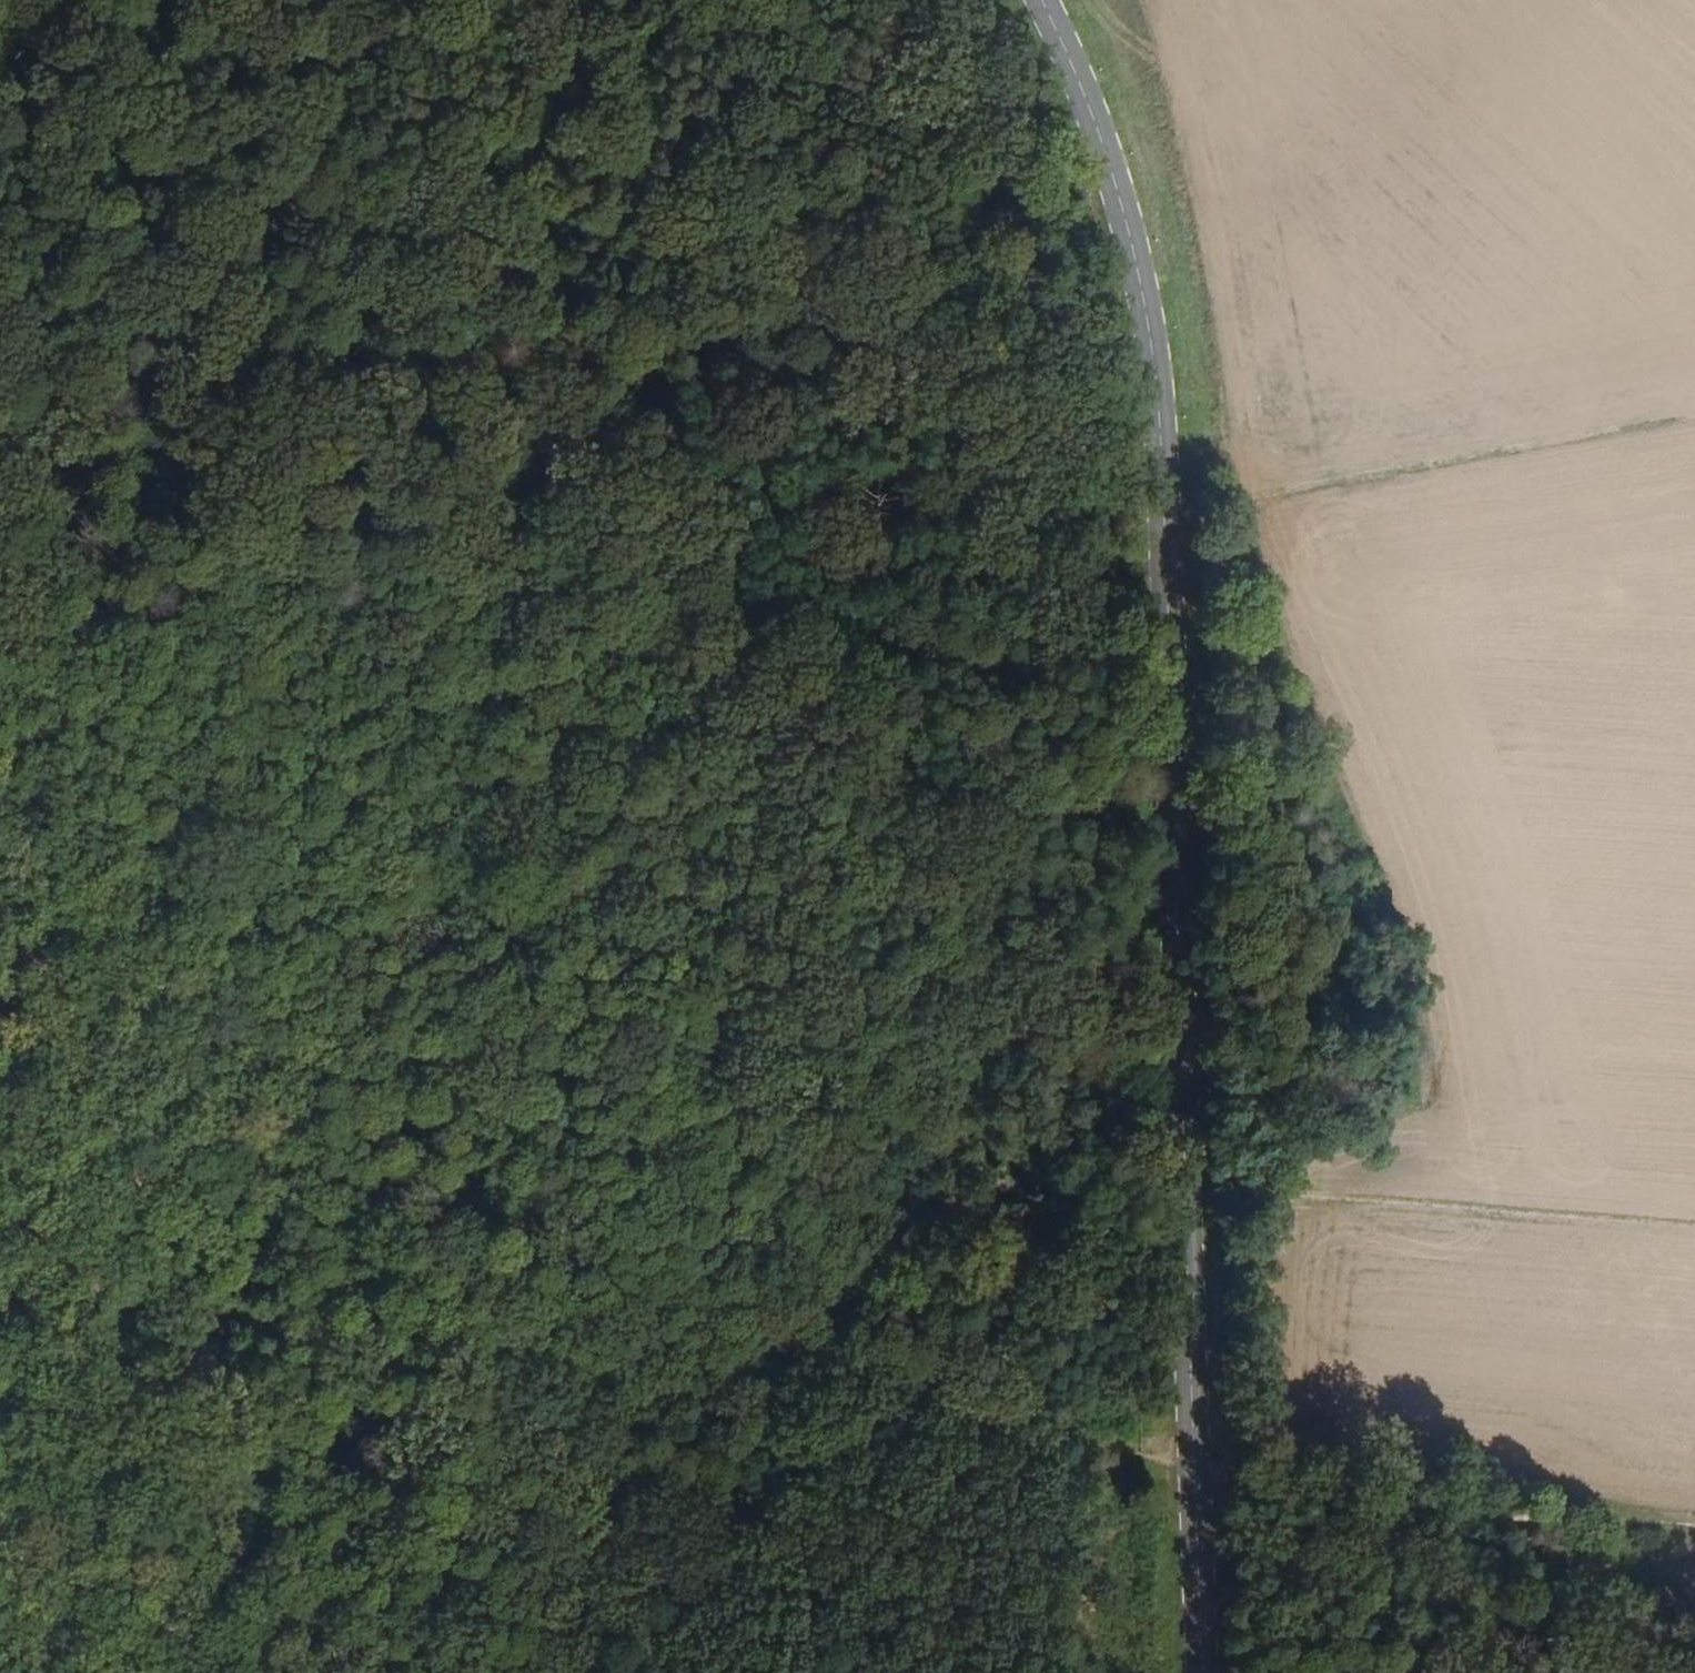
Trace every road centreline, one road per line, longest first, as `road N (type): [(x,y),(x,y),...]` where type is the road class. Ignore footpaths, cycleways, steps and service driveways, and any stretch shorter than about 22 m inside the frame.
road 1 (secondary): [(1189,1672),(1144,305),(1085,127),(1031,0)]
road 2 (track): [(647,1672),(764,1504),(901,1423),(1073,1420),(1694,1504)]

